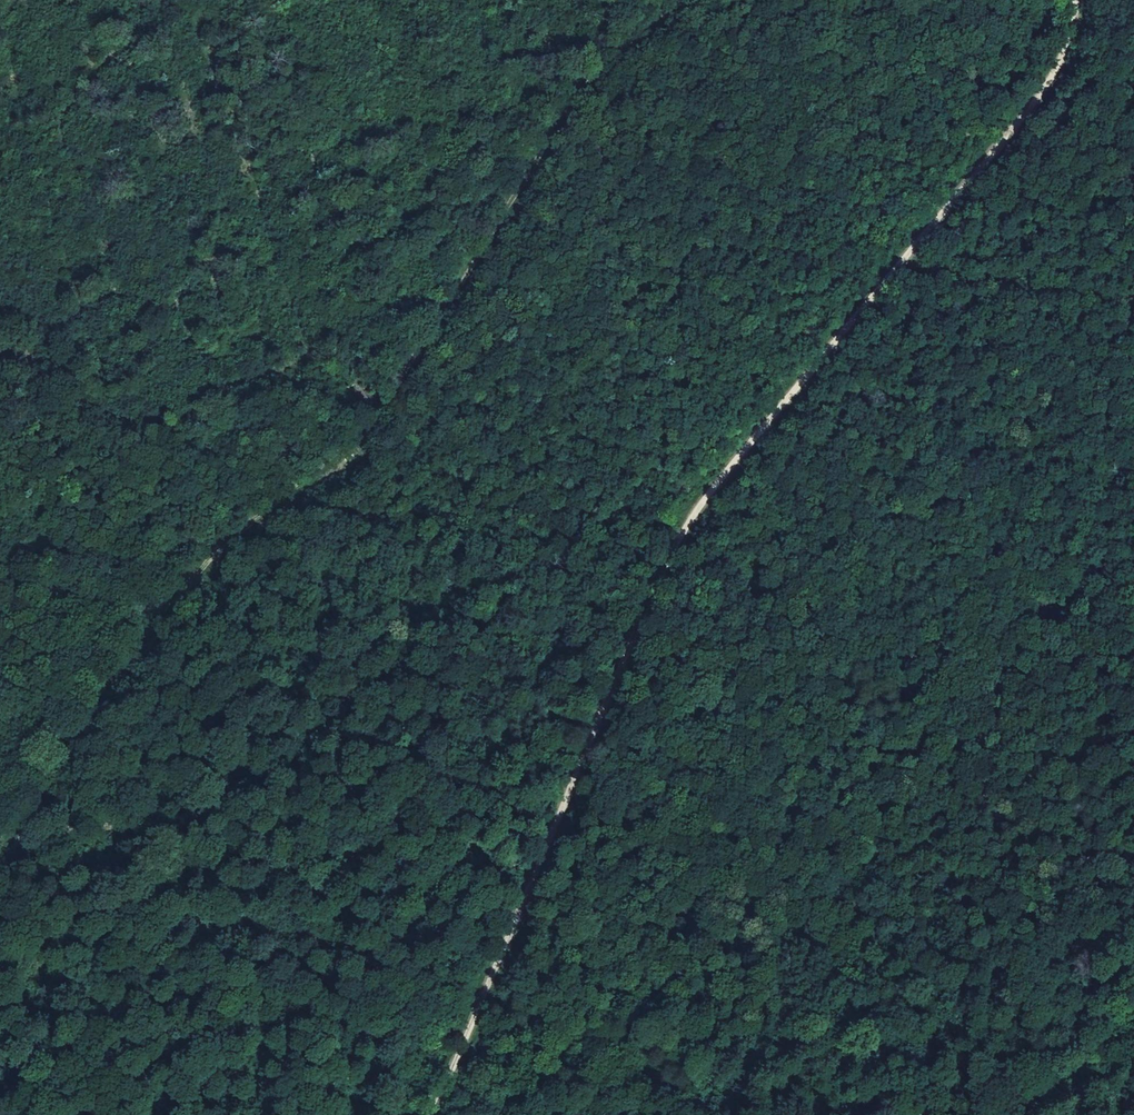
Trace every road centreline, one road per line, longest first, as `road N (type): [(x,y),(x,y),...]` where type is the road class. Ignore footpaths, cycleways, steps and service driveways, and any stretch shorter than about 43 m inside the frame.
road 1 (track): [(0,859),(176,596),(338,454),(488,244),(554,121),(593,74),(680,0)]
road 2 (track): [(338,454),(1058,0)]
road 3 (track): [(686,529),(1074,56),(1080,0)]
road 4 (track): [(430,1114),(686,529)]
road 5 (track): [(1133,602),(1005,670),(958,664),(868,616),(790,599),(726,570),(686,529)]
road 6 (track): [(1133,1001),(928,1114)]

